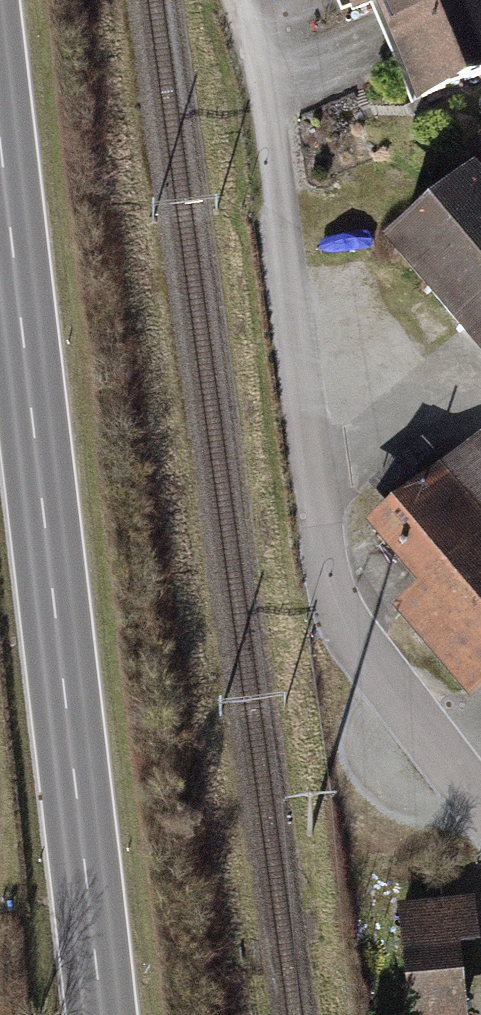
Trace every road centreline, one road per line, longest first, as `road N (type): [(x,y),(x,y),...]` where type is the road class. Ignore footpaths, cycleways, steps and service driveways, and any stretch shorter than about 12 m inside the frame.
road 1 (secondary): [(0,145),(101,1014)]
road 2 (residential): [(480,808),(365,656),(339,608),(257,38),(241,0)]

